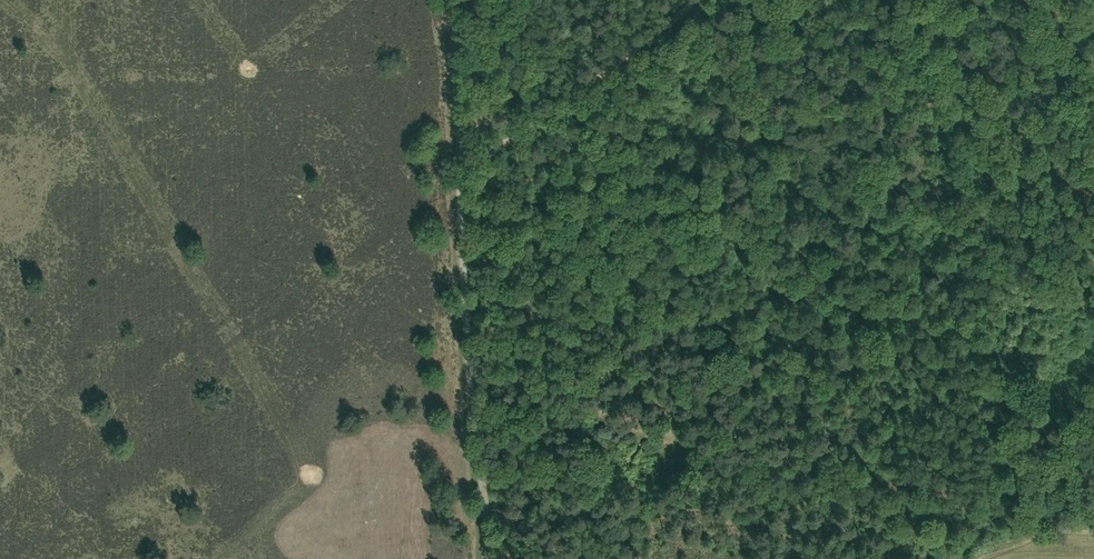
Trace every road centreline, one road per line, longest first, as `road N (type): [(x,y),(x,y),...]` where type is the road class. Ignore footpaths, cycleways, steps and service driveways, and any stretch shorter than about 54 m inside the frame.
road 1 (unclassified): [(485,558),(452,0)]
road 2 (track): [(460,169),(581,91),(698,0)]

